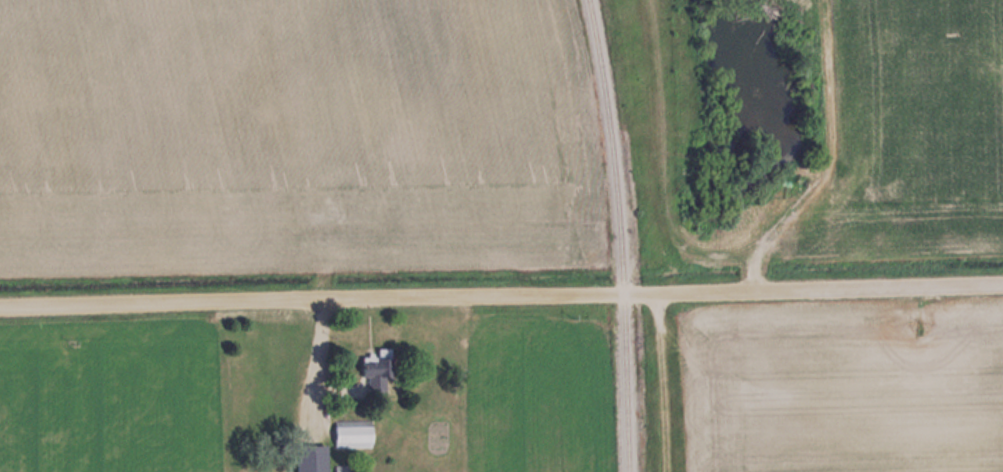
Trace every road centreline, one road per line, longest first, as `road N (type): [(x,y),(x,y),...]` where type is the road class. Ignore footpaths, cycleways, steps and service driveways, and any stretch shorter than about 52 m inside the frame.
road 1 (residential): [(1002,282),(0,305)]

